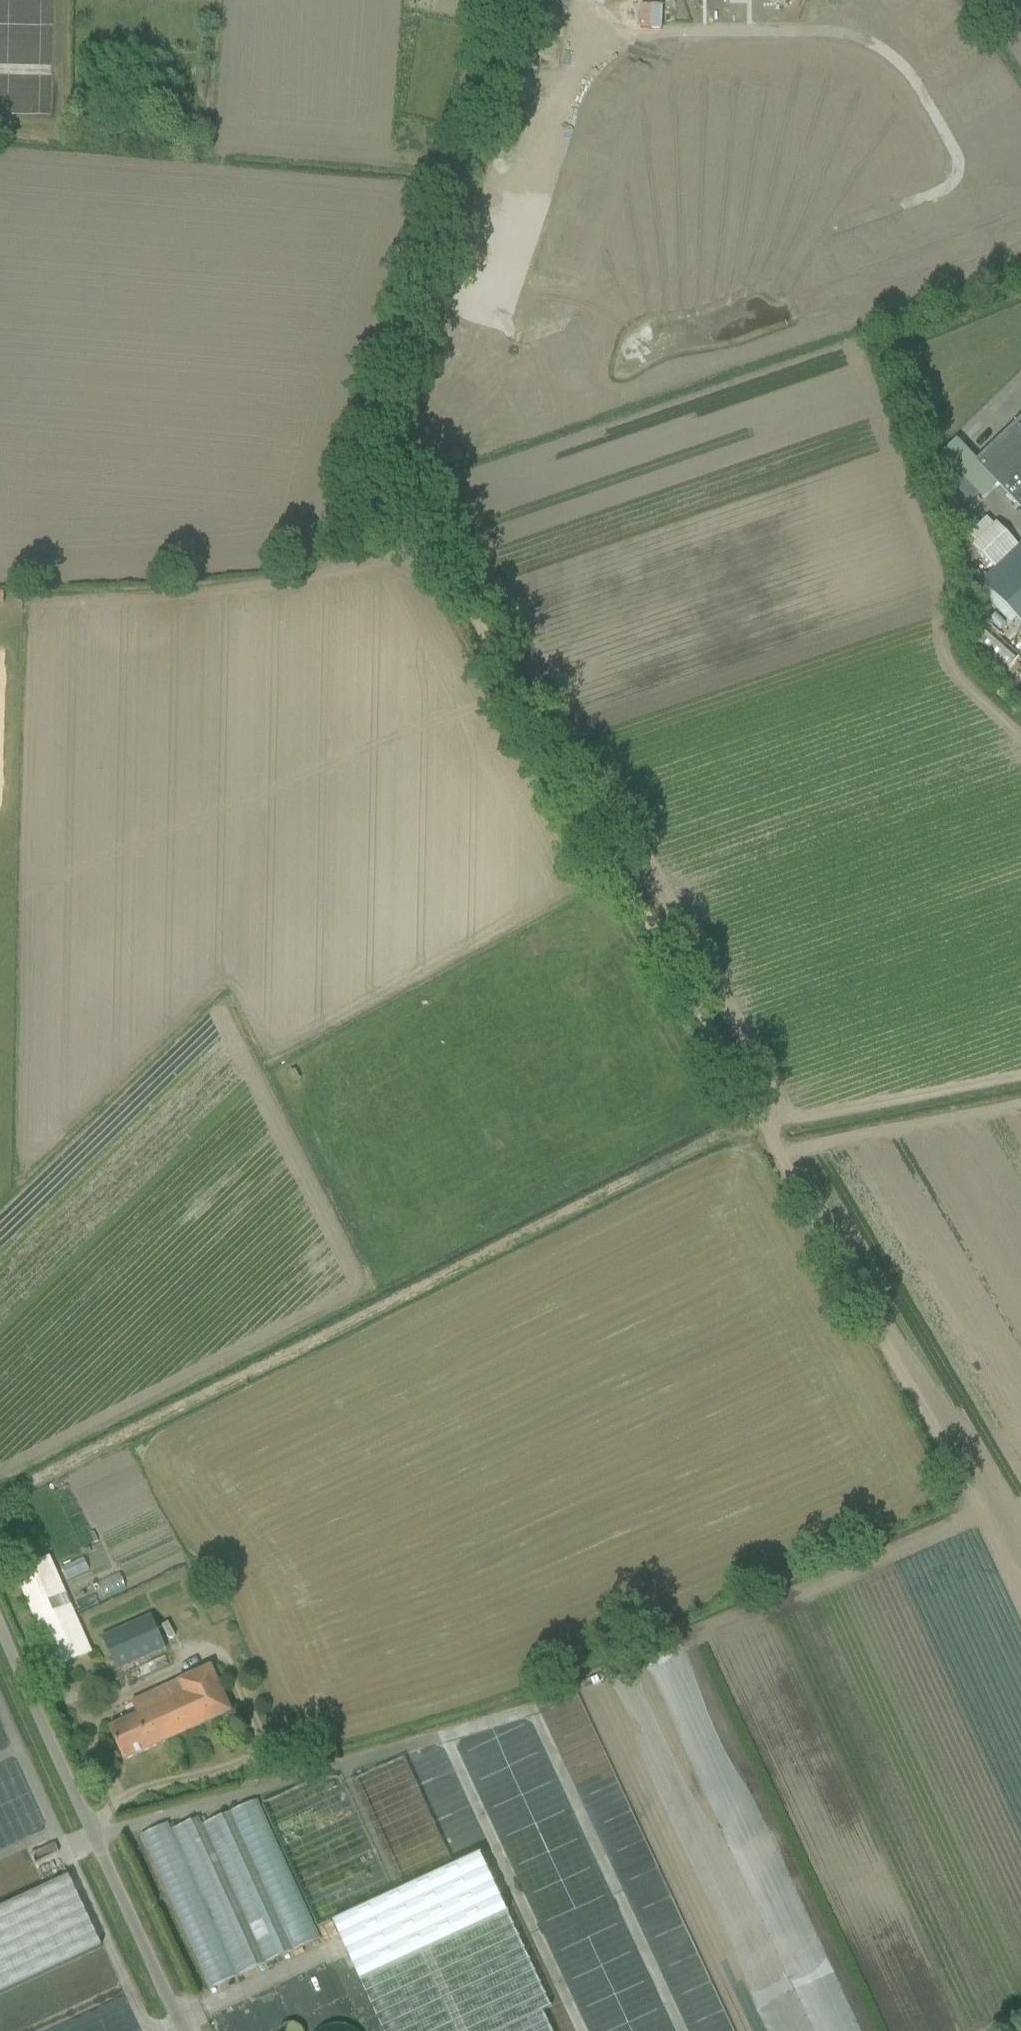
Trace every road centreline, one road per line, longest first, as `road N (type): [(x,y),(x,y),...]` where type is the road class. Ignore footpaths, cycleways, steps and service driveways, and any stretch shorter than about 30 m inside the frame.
road 1 (unclassified): [(184,2030),(0,1620)]

